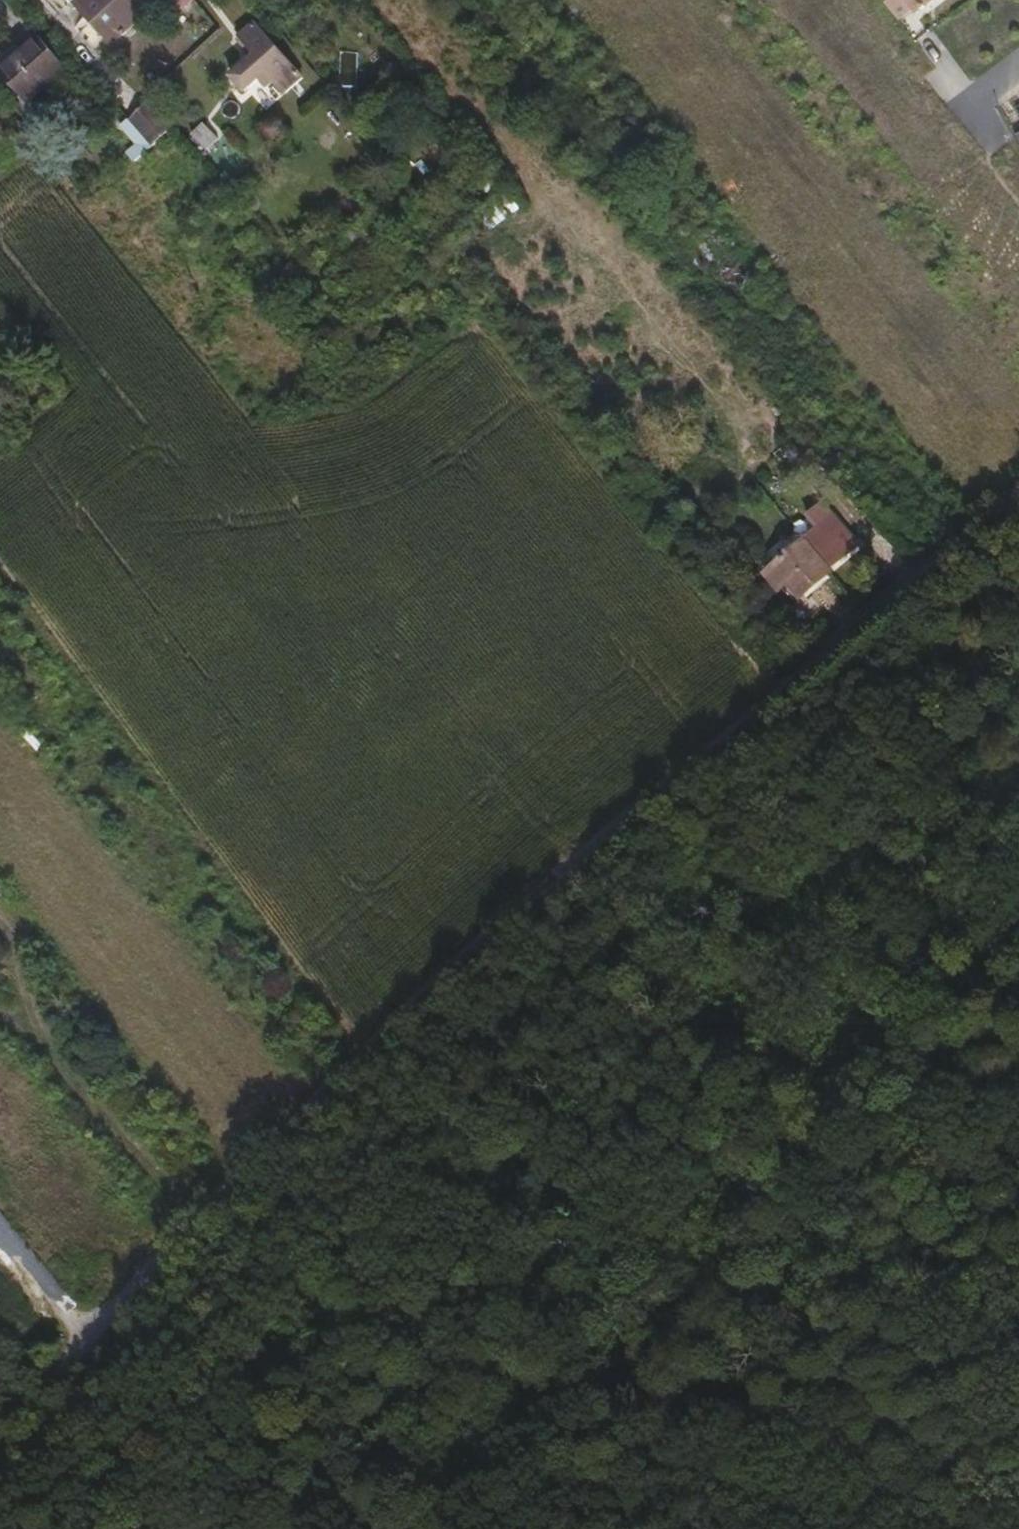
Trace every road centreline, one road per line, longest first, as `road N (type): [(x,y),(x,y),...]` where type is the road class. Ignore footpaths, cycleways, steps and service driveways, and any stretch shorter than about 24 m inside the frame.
road 1 (track): [(1018,505),(503,925),(0,1417)]
road 2 (track): [(0,1444),(434,1308),(639,1272),(848,1270),(1018,1284)]
road 3 (track): [(95,1528),(123,1406)]

